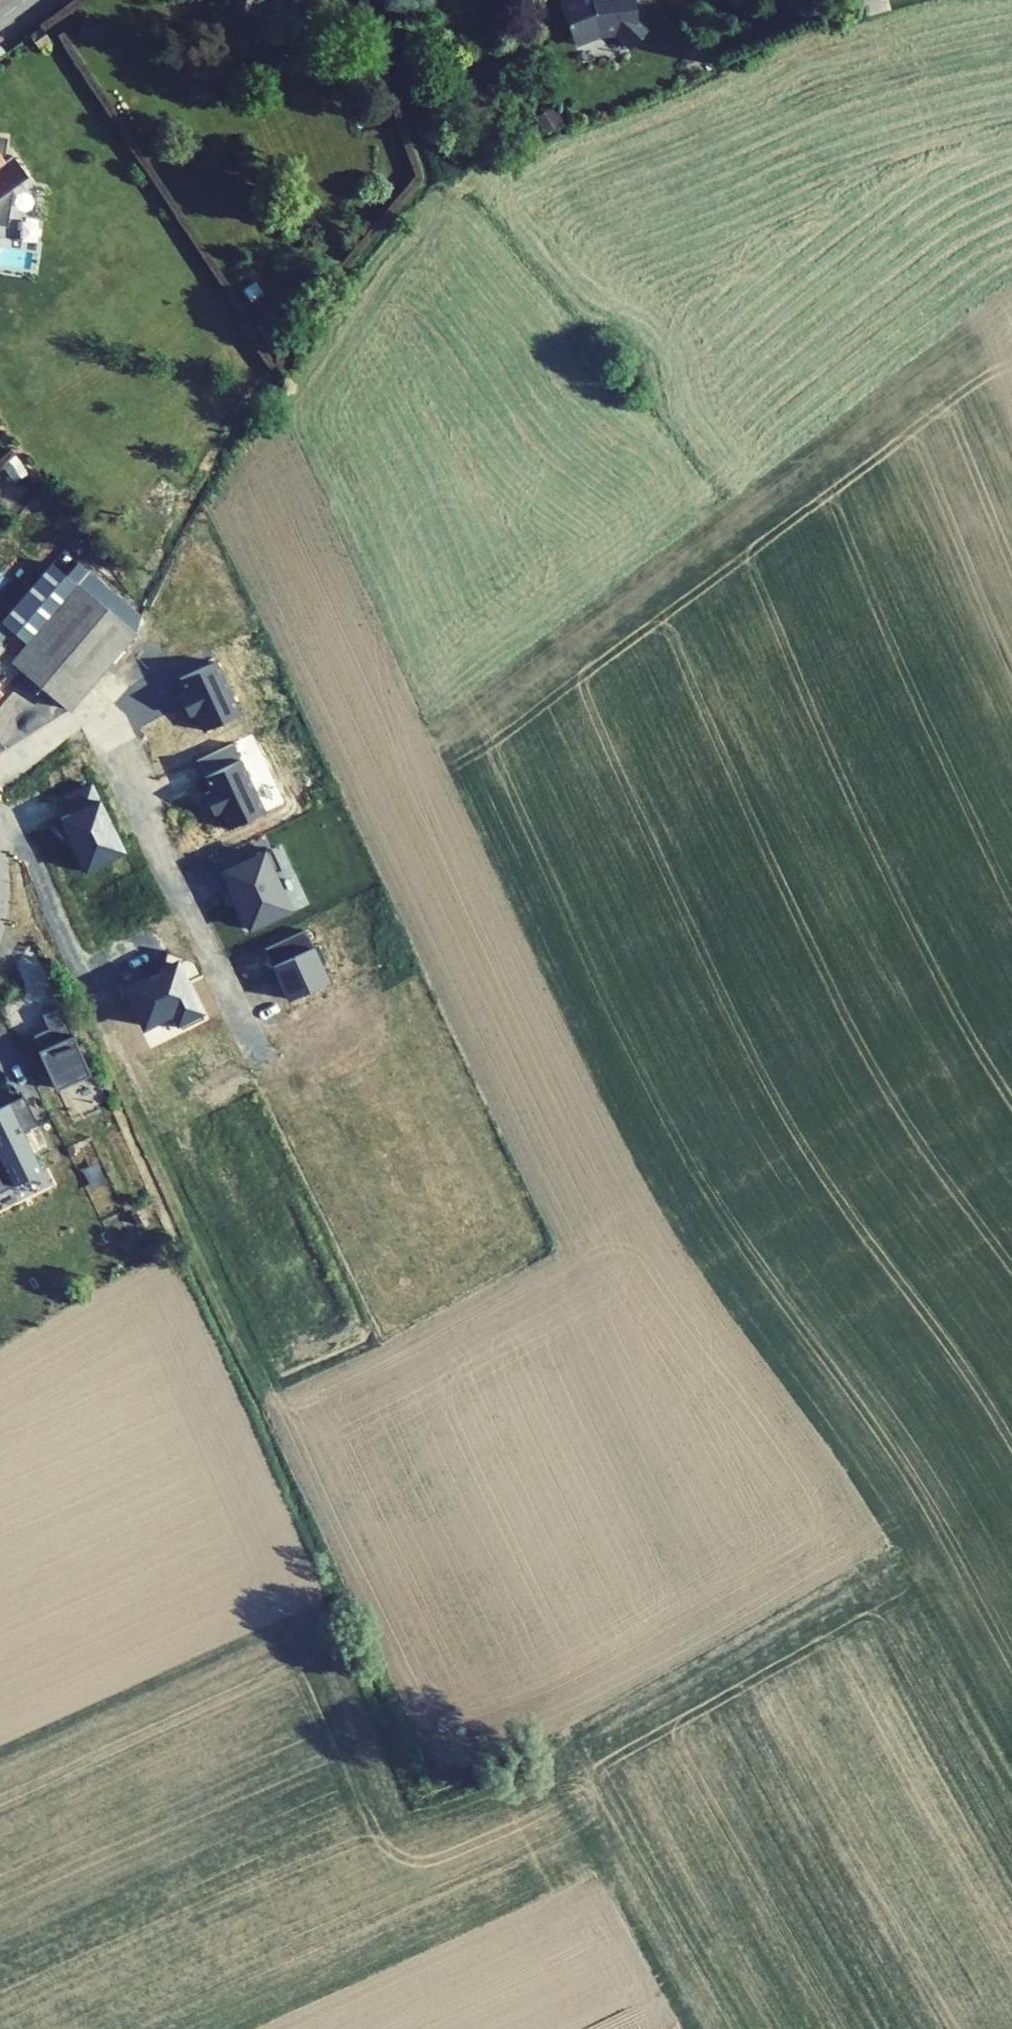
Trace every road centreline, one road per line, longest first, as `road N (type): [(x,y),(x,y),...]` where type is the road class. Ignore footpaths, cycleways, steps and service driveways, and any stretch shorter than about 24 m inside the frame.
road 1 (residential): [(0,770),(72,721),(105,726),(253,1037)]

